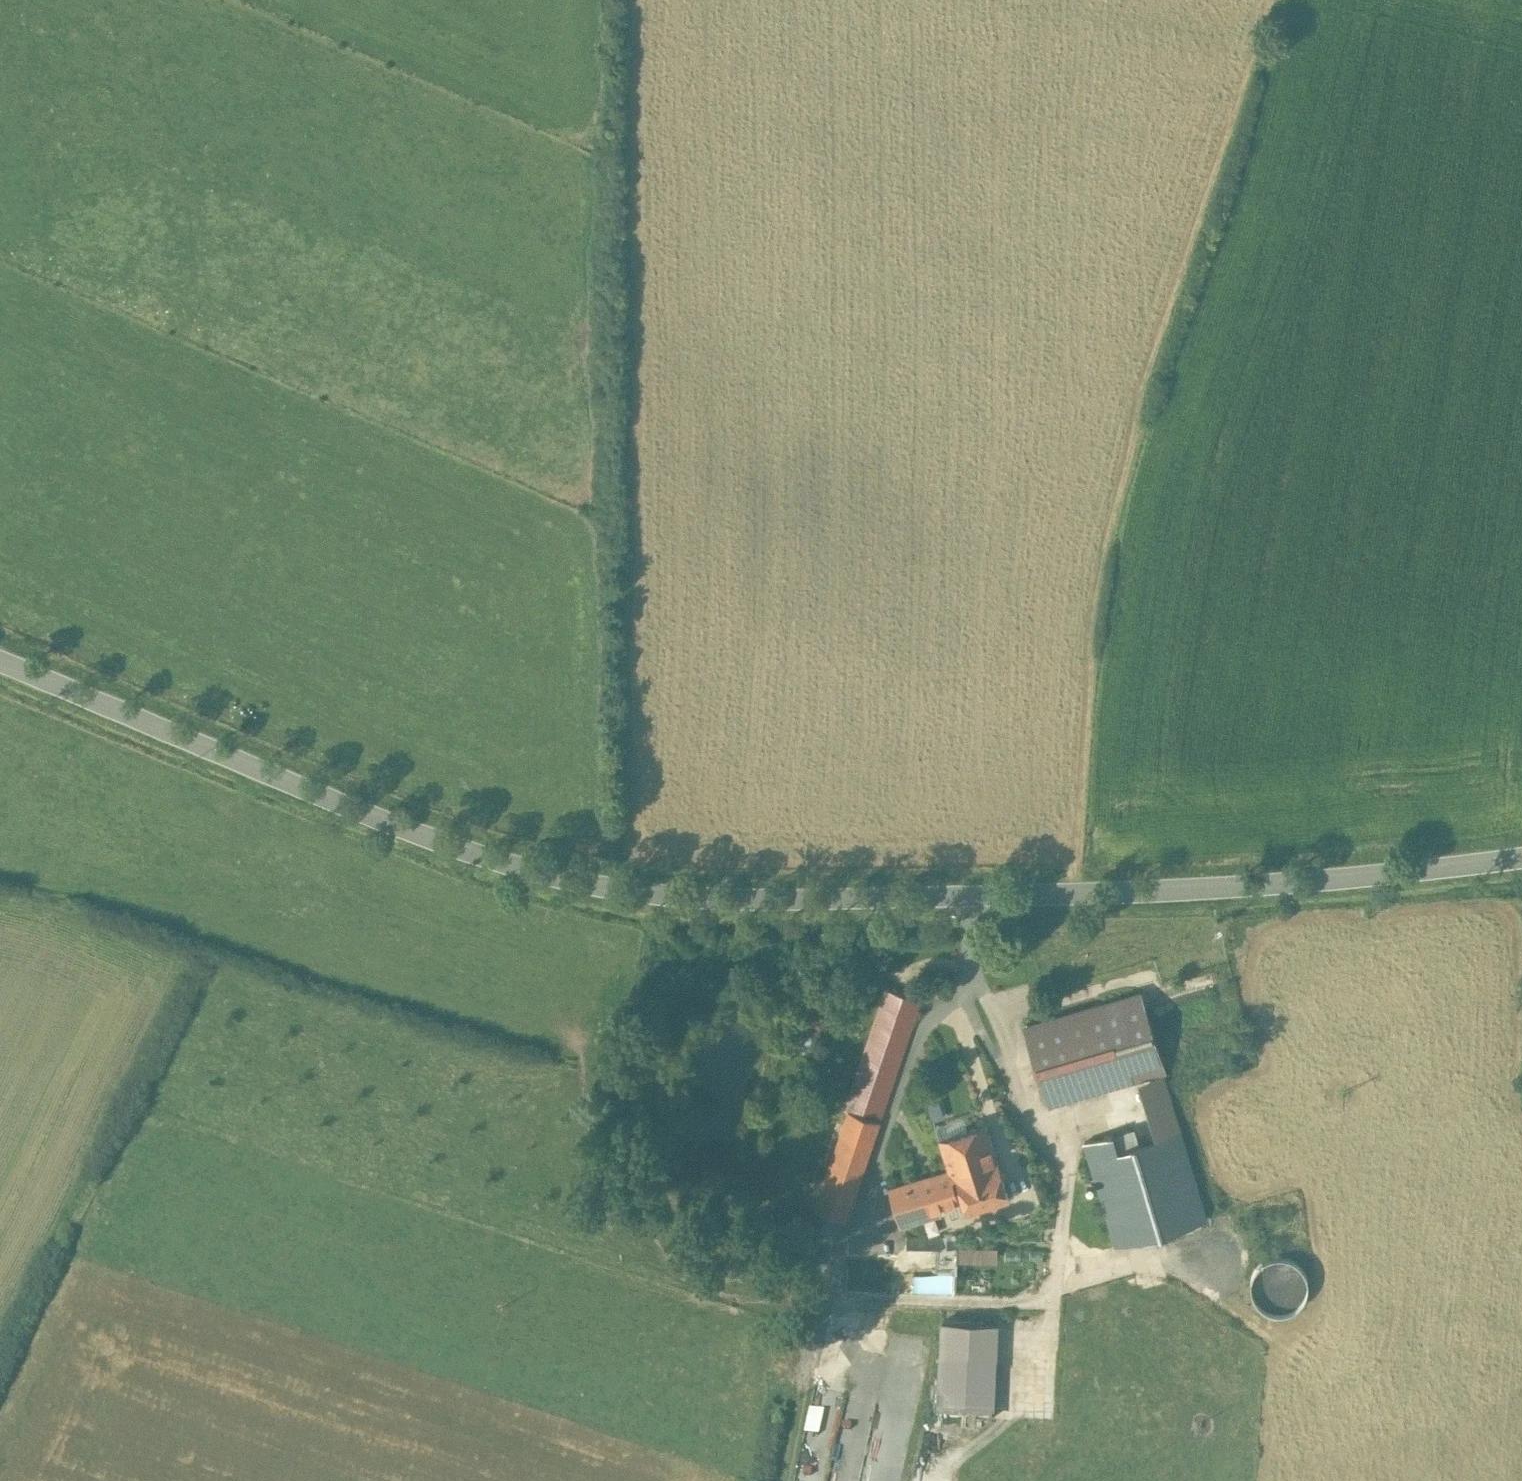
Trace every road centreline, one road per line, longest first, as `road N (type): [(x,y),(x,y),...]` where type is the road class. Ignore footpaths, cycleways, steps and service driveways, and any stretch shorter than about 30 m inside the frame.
road 1 (tertiary): [(0,655),(424,846),(682,905),(1239,880),(1521,849)]

